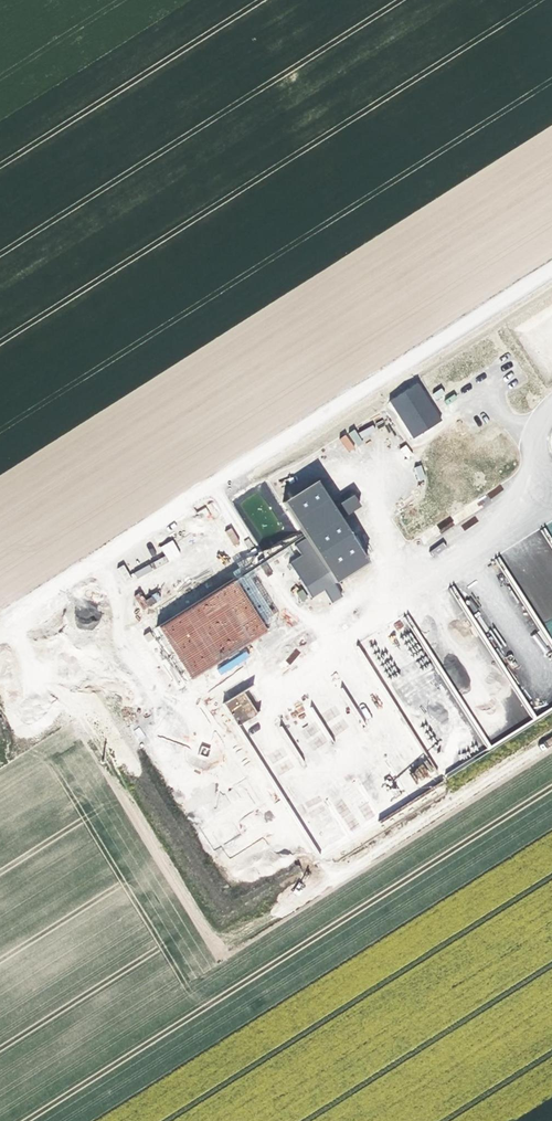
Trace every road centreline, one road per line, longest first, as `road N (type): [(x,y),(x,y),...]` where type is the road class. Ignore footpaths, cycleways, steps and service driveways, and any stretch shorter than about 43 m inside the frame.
road 1 (track): [(551,272),(14,611),(0,638)]
road 2 (track): [(547,485),(338,620),(318,622),(280,604),(207,489)]

